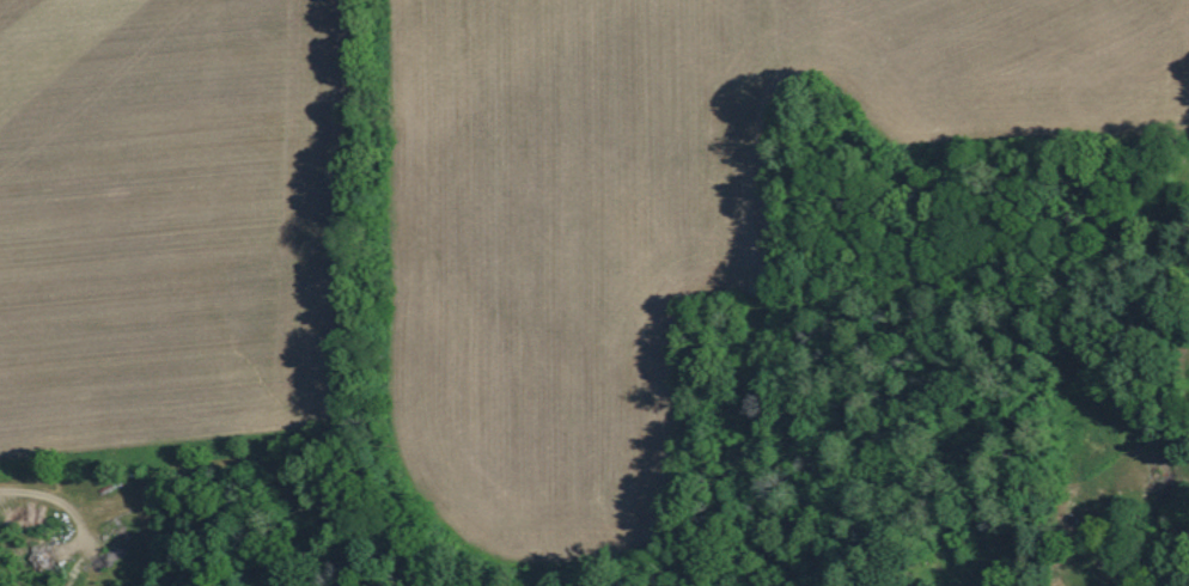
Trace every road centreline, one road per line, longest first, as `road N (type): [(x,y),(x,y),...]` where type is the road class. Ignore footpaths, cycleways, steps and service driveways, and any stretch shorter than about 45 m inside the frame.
road 1 (residential): [(801,585),(797,0)]

